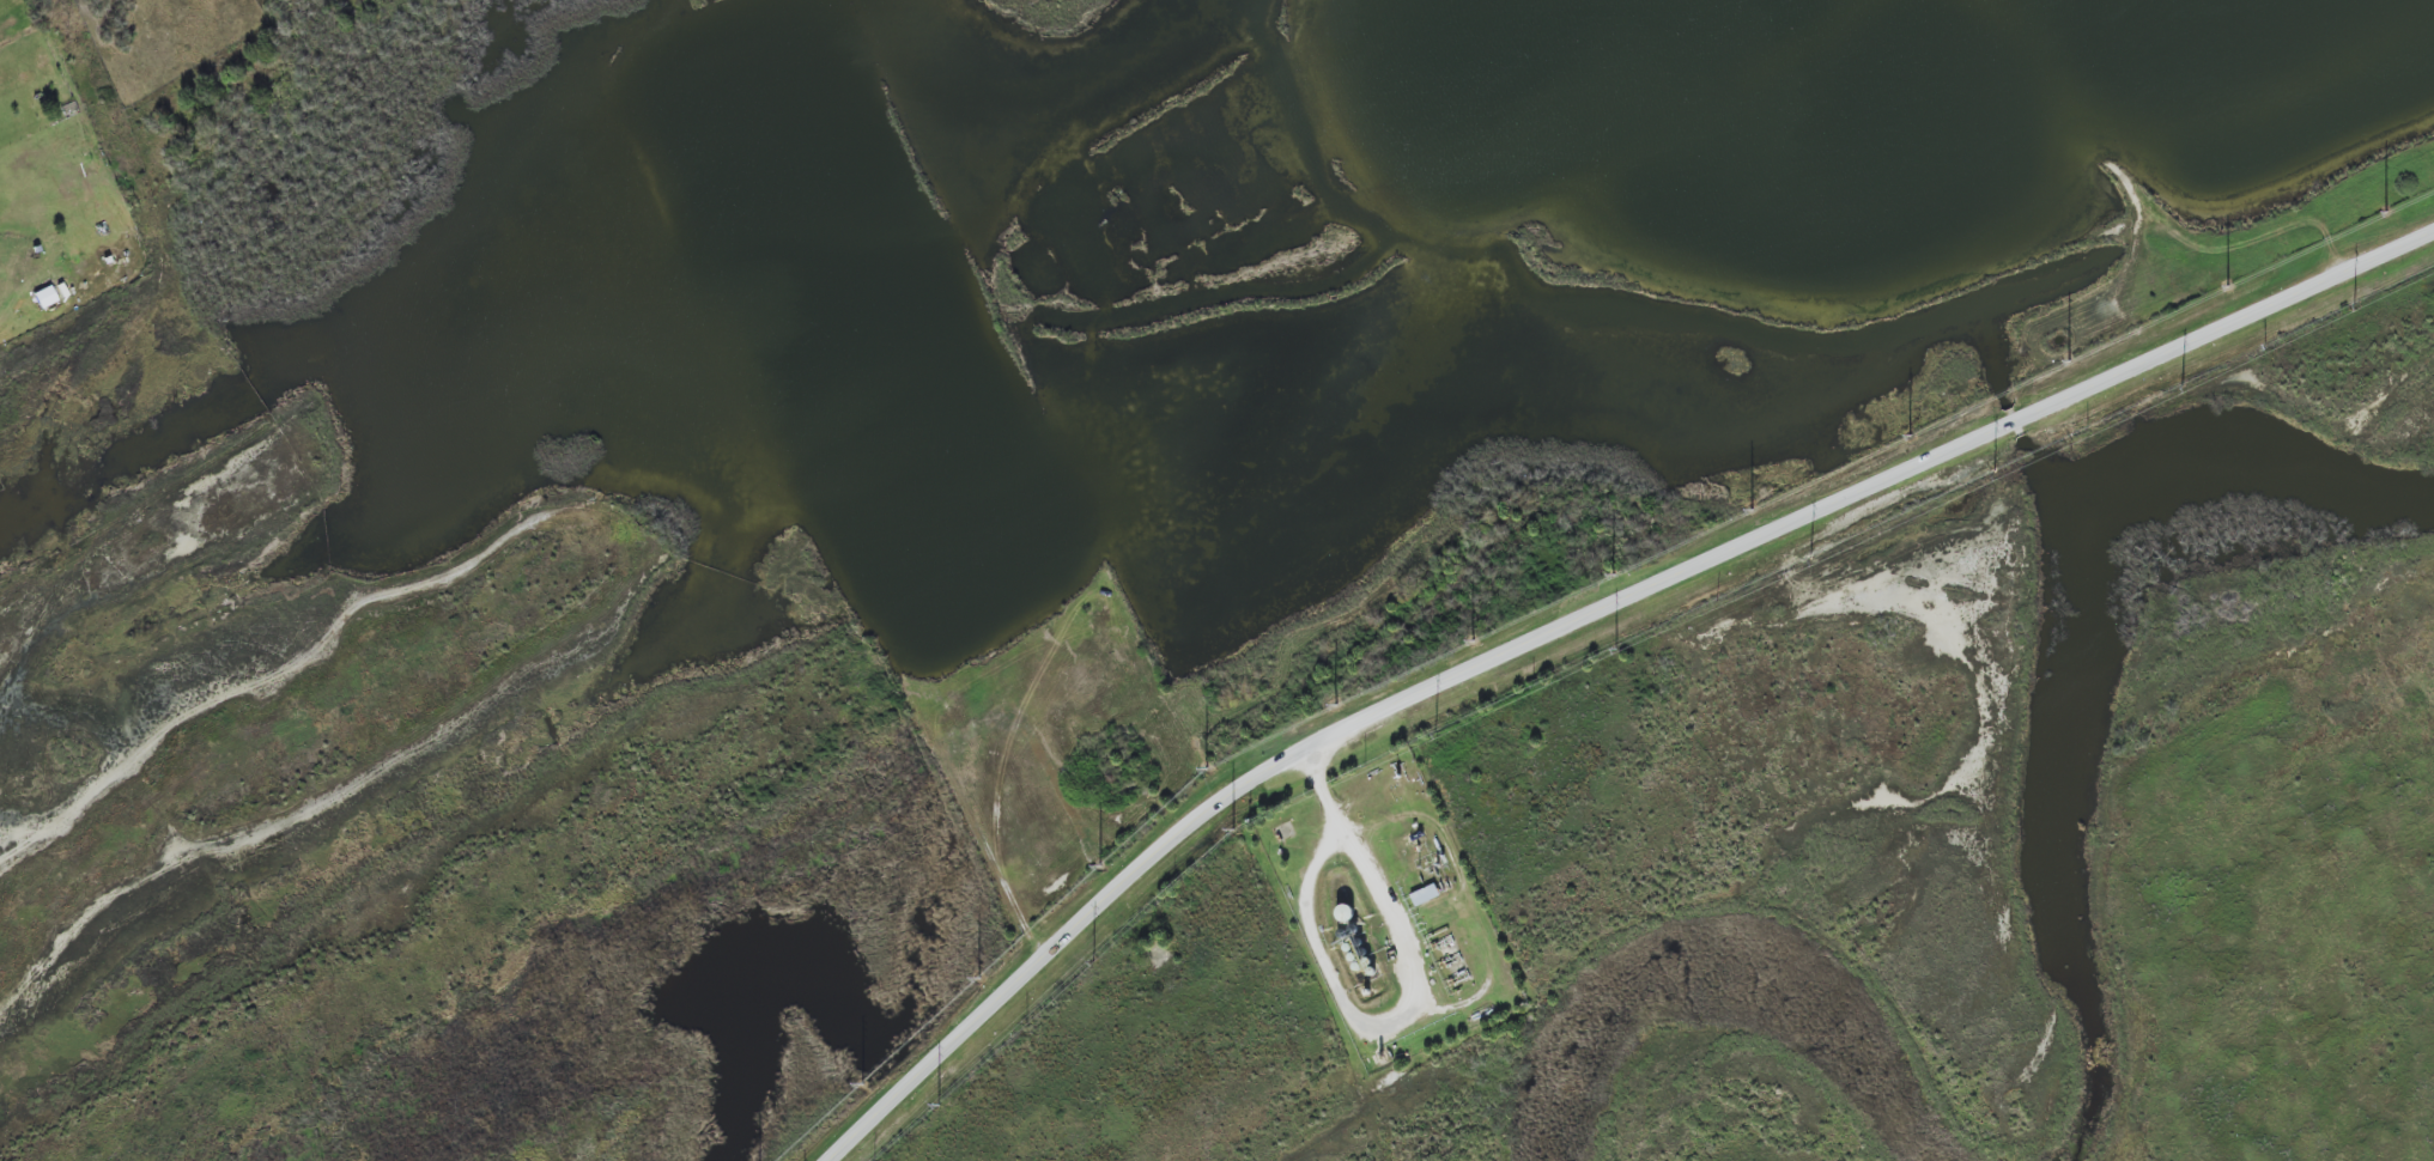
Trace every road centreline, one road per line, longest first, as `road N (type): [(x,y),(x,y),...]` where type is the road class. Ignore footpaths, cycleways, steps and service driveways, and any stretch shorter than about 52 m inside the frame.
road 1 (tertiary): [(2433,231),(1511,651),(1285,764),(1222,802),(1105,900),(832,1160)]

